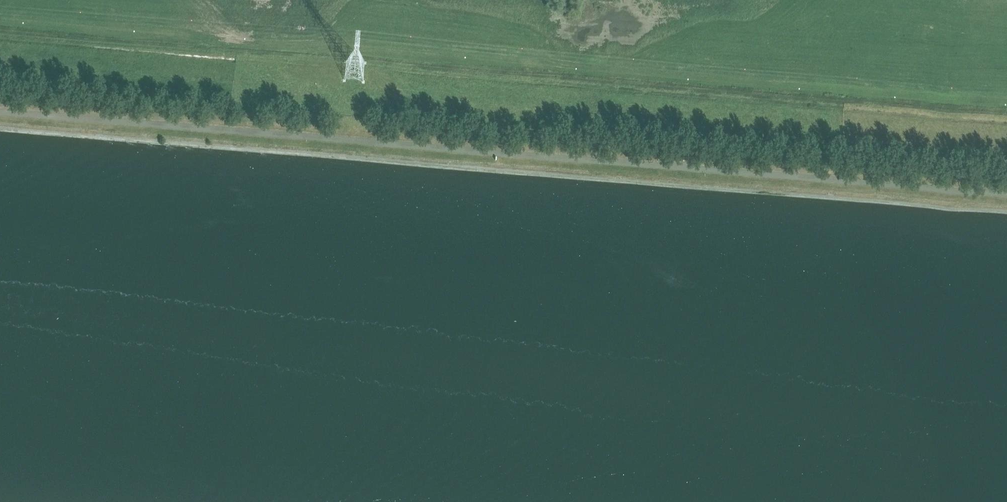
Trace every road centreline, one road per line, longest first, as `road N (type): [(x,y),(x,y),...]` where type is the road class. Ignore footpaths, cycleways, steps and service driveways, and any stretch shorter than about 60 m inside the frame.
road 1 (unclassified): [(1006,197),(0,115)]

